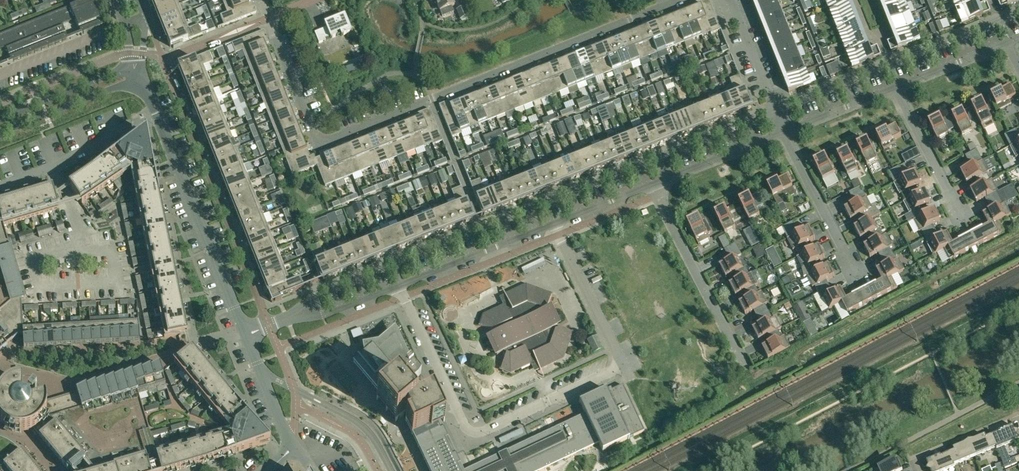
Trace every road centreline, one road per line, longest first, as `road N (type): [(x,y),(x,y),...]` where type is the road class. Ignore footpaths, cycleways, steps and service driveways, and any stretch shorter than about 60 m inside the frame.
road 1 (residential): [(676,0),(319,143),(269,18)]
road 2 (residential): [(400,286),(466,427),(486,431),(624,365),(554,223)]
road 3 (residential): [(139,77),(247,335)]
road 4 (residential): [(775,110),(545,204)]
road 5 (residential): [(650,185),(745,368)]
road 6 (residential): [(400,286),(554,223)]
road 7 (residential): [(545,204),(391,265)]
road 8 (residential): [(782,132),(857,276)]
road 9 (residential): [(894,87),(964,221)]
road 10 (residential): [(0,133),(139,77)]
road 11 (residential): [(650,185),(782,132)]
road 12 (residential): [(129,66),(0,118)]
road 13 (residential): [(891,64),(775,110)]
road 14 (residential): [(894,87),(1006,42)]
road 15 (residential): [(782,132),(894,87)]

